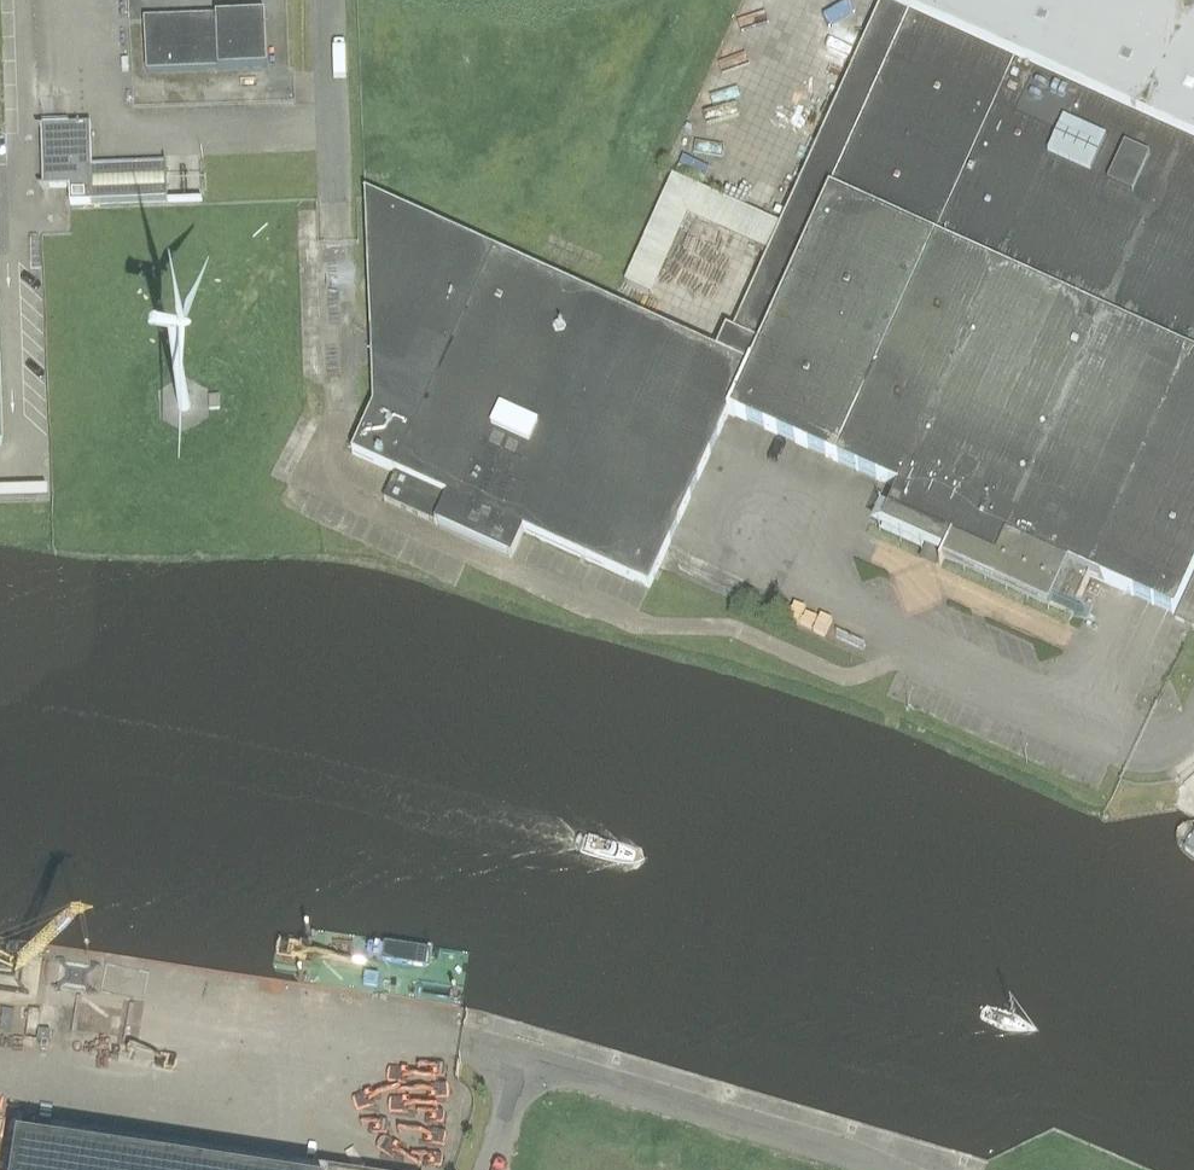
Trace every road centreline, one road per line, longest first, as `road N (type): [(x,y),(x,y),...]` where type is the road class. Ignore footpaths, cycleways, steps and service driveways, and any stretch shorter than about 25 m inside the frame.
road 1 (unclassified): [(889,1169),(522,1055),(488,1169)]
road 2 (unclassified): [(333,229),(329,0)]

